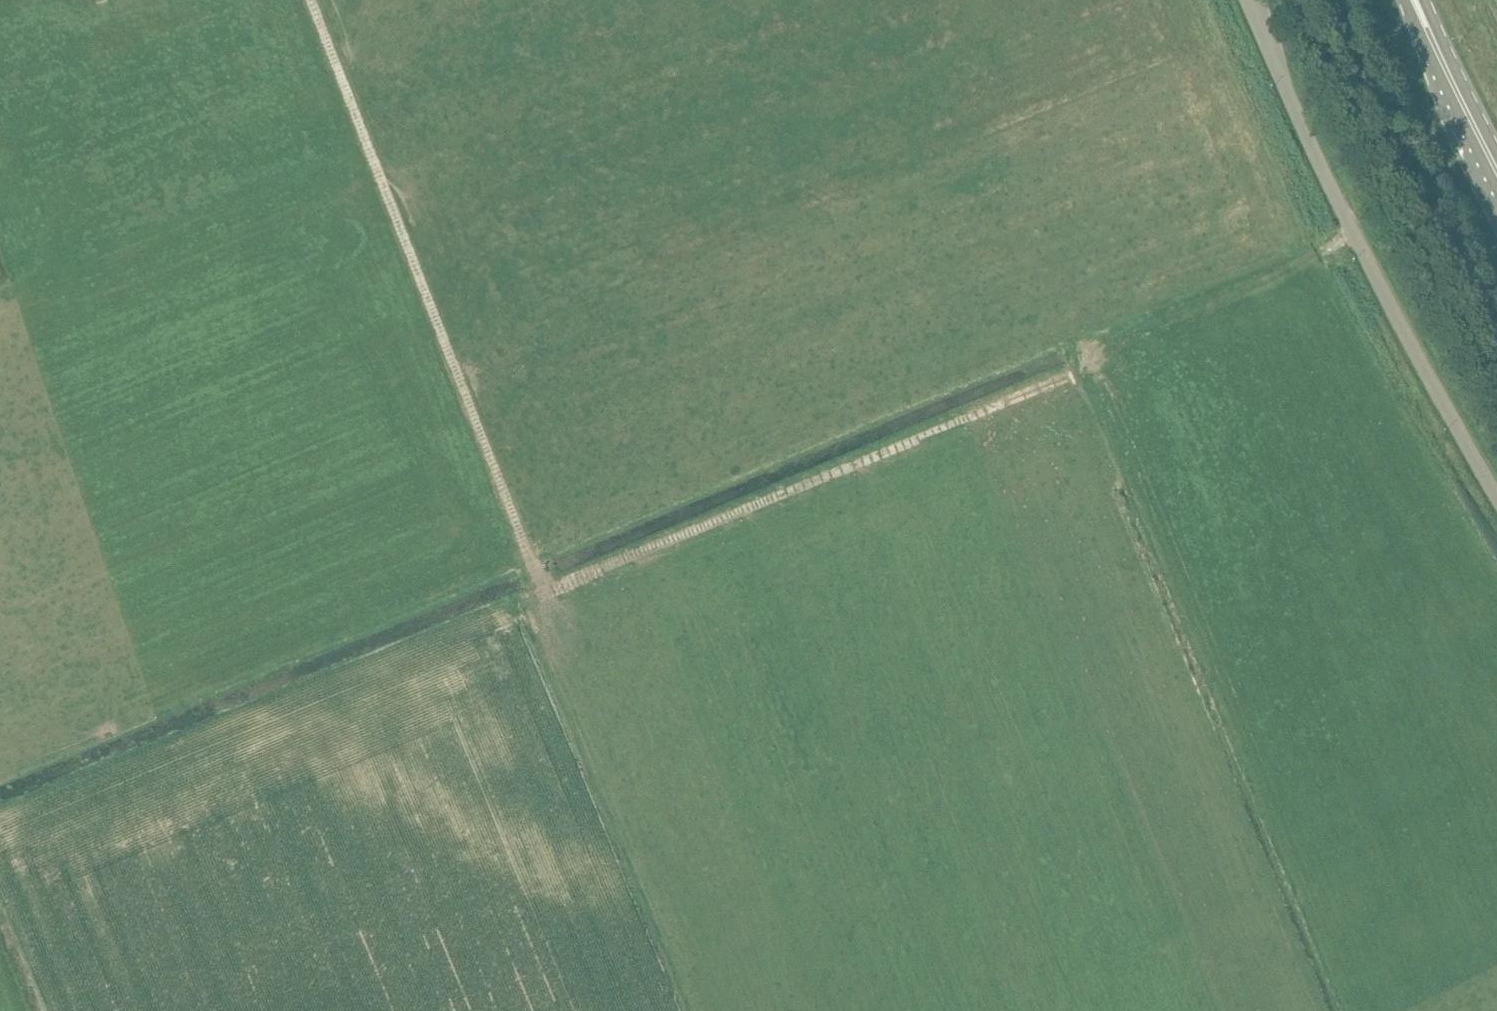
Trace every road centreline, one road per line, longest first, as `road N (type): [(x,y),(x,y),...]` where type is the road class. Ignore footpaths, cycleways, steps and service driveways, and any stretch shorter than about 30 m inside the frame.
road 1 (unclassified): [(1496,484),(1244,0)]
road 2 (primary): [(1496,170),(1415,0)]

